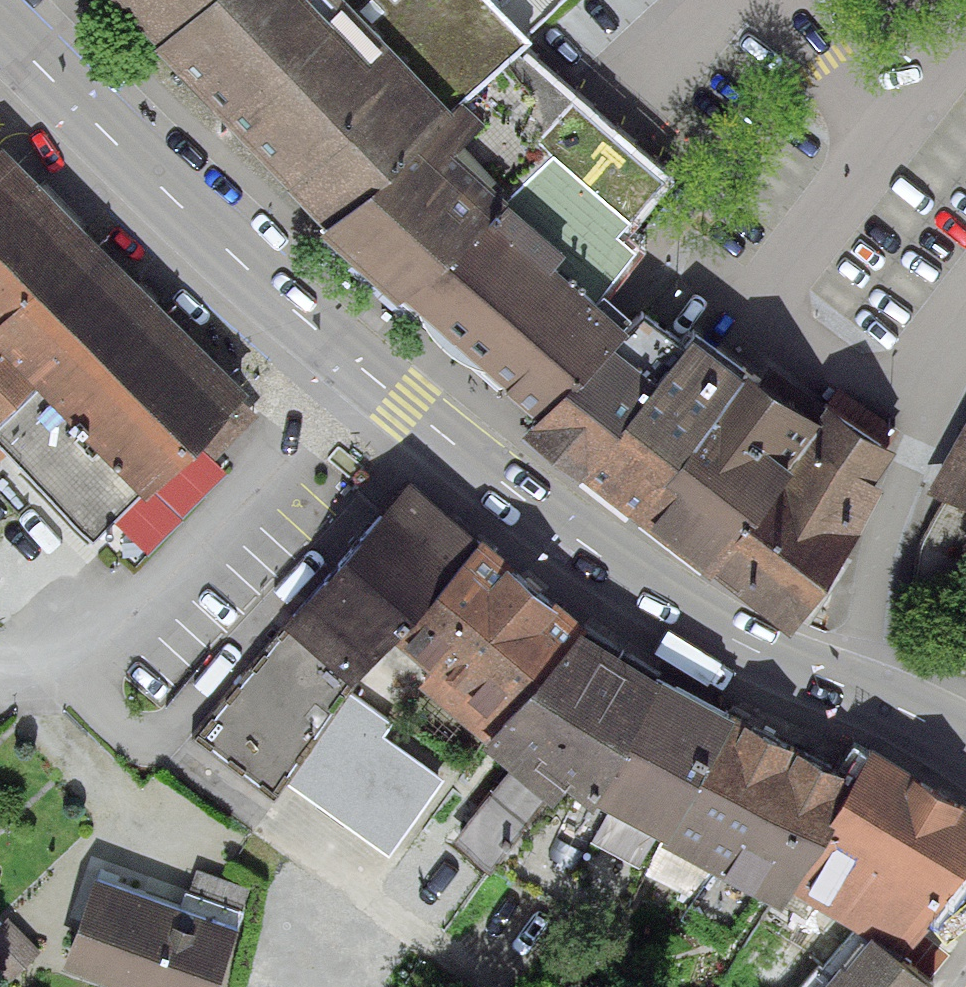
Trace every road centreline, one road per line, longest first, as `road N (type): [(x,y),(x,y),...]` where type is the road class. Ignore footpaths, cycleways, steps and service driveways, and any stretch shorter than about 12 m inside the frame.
road 1 (primary): [(0,30),(278,296),(650,601),(767,664),(849,689)]
road 2 (residential): [(849,689),(880,538),(925,419)]
road 3 (primary): [(849,689),(965,747)]

